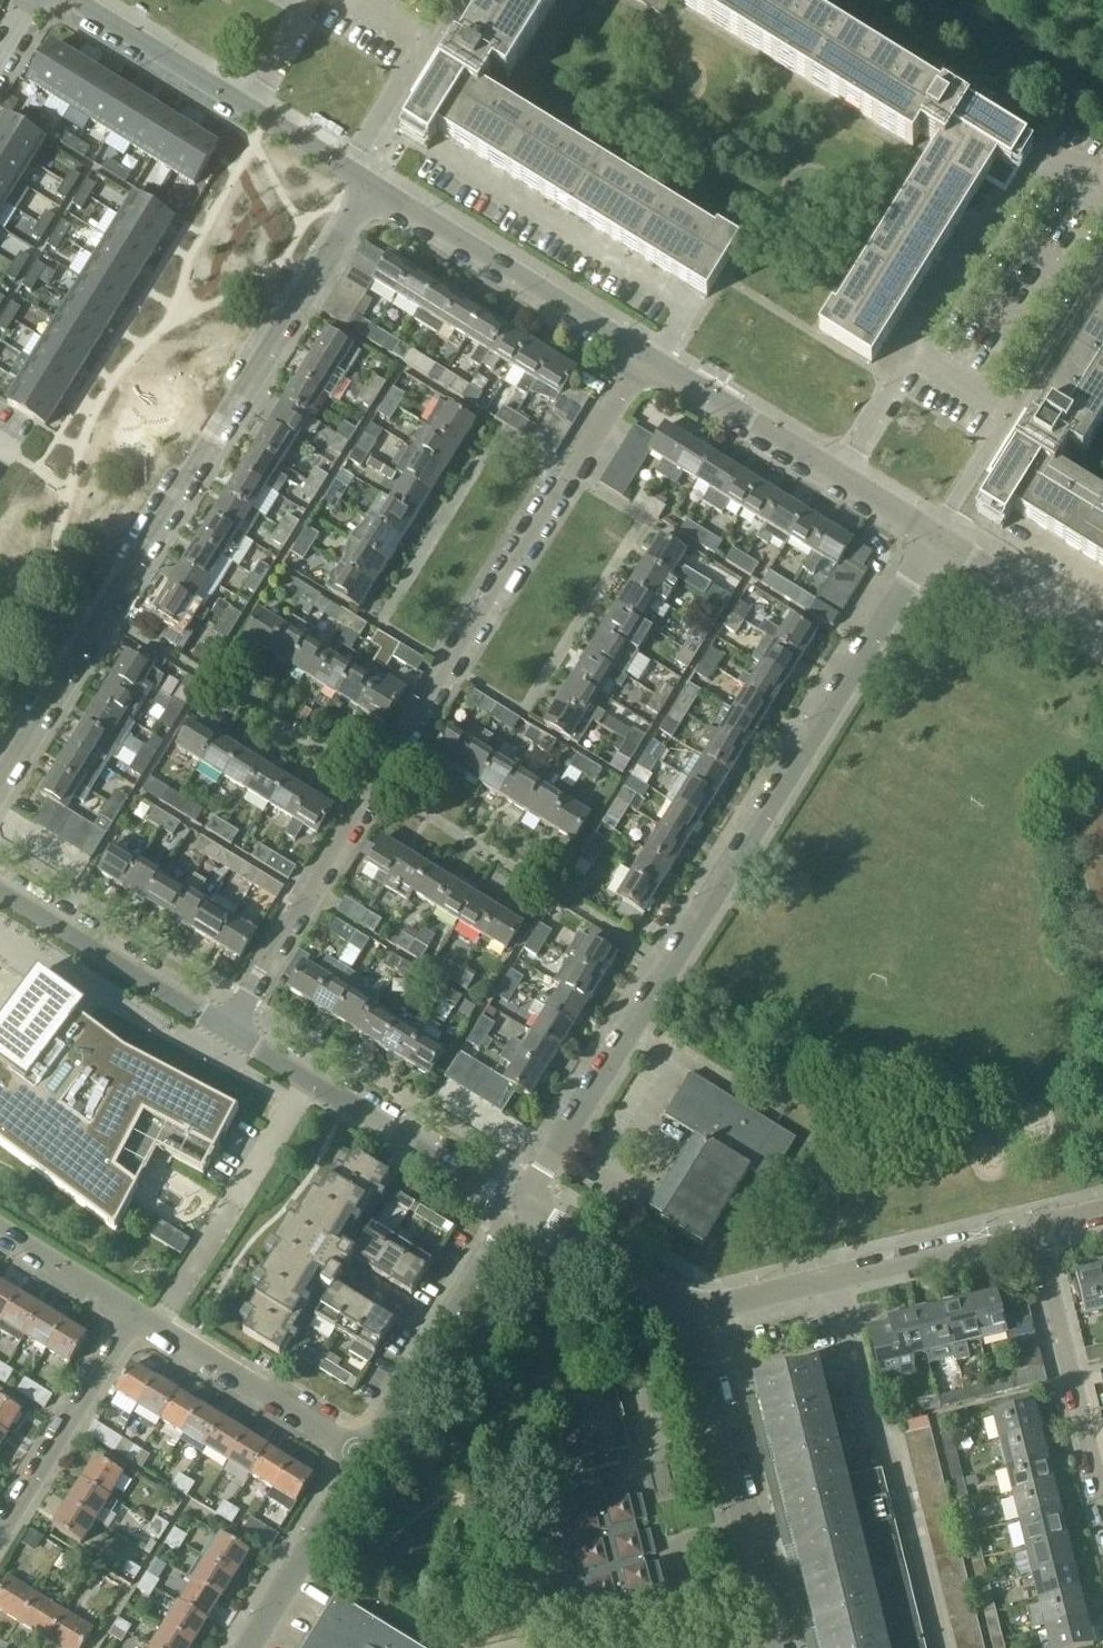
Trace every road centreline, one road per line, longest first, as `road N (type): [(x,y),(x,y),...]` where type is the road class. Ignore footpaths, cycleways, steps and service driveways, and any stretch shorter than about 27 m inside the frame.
road 1 (residential): [(229,1027),(643,358)]
road 2 (residential): [(522,1205),(934,537)]
road 3 (residential): [(372,186),(0,783)]
road 4 (residential): [(1102,179),(1045,143),(842,480)]
road 5 (residential): [(687,1319),(1035,1230)]
road 6 (unclassified): [(522,1205),(229,1027)]
road 7 (unclassified): [(774,1647),(687,1319)]
road 8 (unclassified): [(643,358),(372,186)]
road 9 (residential): [(934,537),(1102,269)]
road 10 (residential): [(367,1457),(522,1205)]
road 11 (residential): [(1102,1504),(1035,1230)]
road 12 (residential): [(135,1313),(367,1457)]
road 13 (unclassified): [(229,1027),(0,887)]
road 14 (residential): [(135,1313),(0,1533)]
road 15 (unclassified): [(842,480),(643,358)]
road 16 (residential): [(248,1647),(367,1457)]
road 17 (unclassified): [(252,108),(75,0)]
road 18 (unclassified): [(687,1319),(664,1289),(522,1205)]
road 19 (residential): [(347,168),(456,0)]
road 20 (unclassified): [(1102,640),(934,537)]
road 21 (residential): [(0,1231),(135,1313)]
road 22 (residential): [(318,0),(252,108)]

